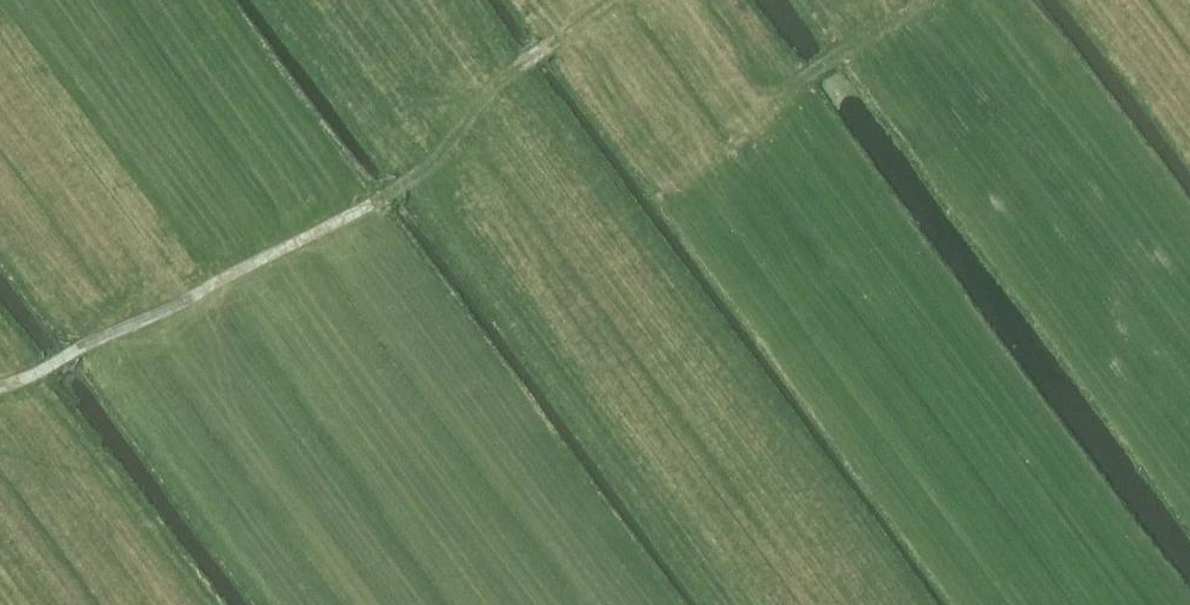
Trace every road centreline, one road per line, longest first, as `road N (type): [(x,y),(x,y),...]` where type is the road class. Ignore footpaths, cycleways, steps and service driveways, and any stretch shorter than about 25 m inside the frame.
road 1 (track): [(371,209),(0,386)]

